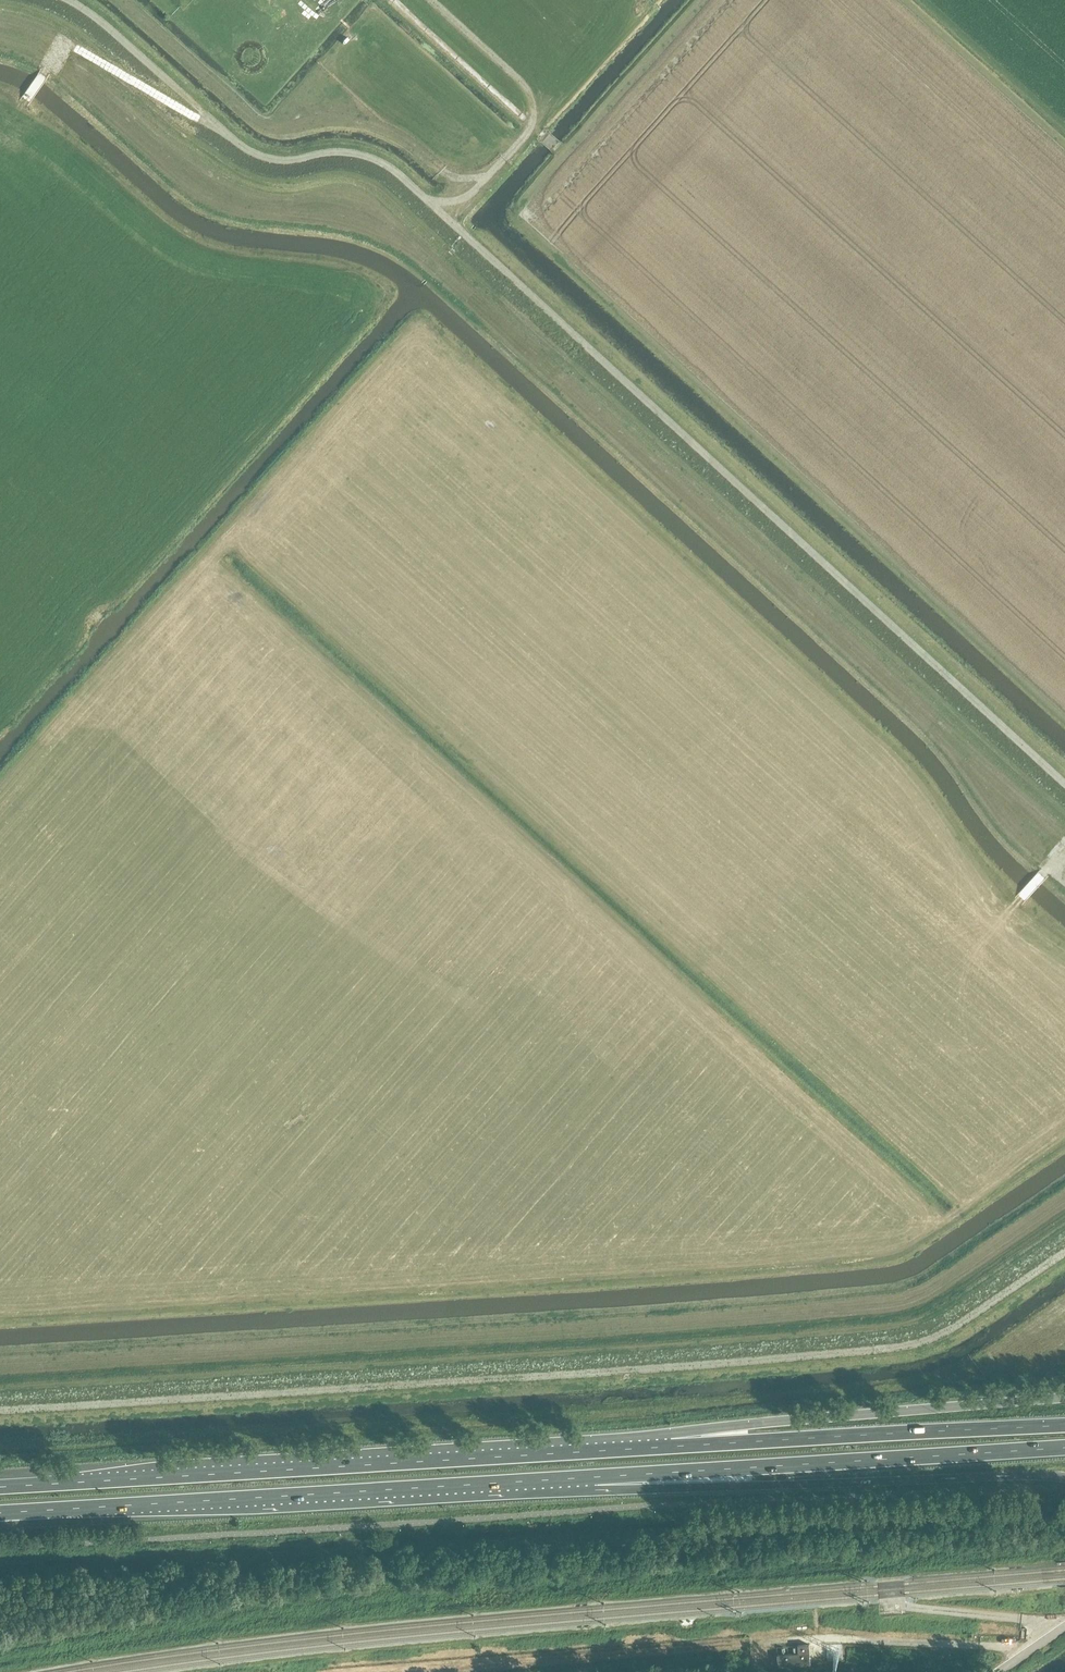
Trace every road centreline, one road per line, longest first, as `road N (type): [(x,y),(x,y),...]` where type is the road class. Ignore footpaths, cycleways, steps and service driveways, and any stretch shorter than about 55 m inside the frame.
road 1 (track): [(0,1578),(948,1520),(1026,1501),(1064,1504)]
road 2 (track): [(1032,1649),(800,1639),(353,1671)]
road 3 (motorway): [(669,1446),(0,1488)]
road 4 (motorway): [(0,1513),(594,1477)]
road 5 (motorway): [(594,1477),(1064,1447)]
road 6 (motorway): [(594,1477),(734,1488),(1064,1478)]
road 7 (track): [(395,0),(565,149),(699,0)]
road 8 (motorway): [(1064,1398),(756,1423),(669,1446)]
road 9 (motorway): [(1064,1425),(669,1446)]

